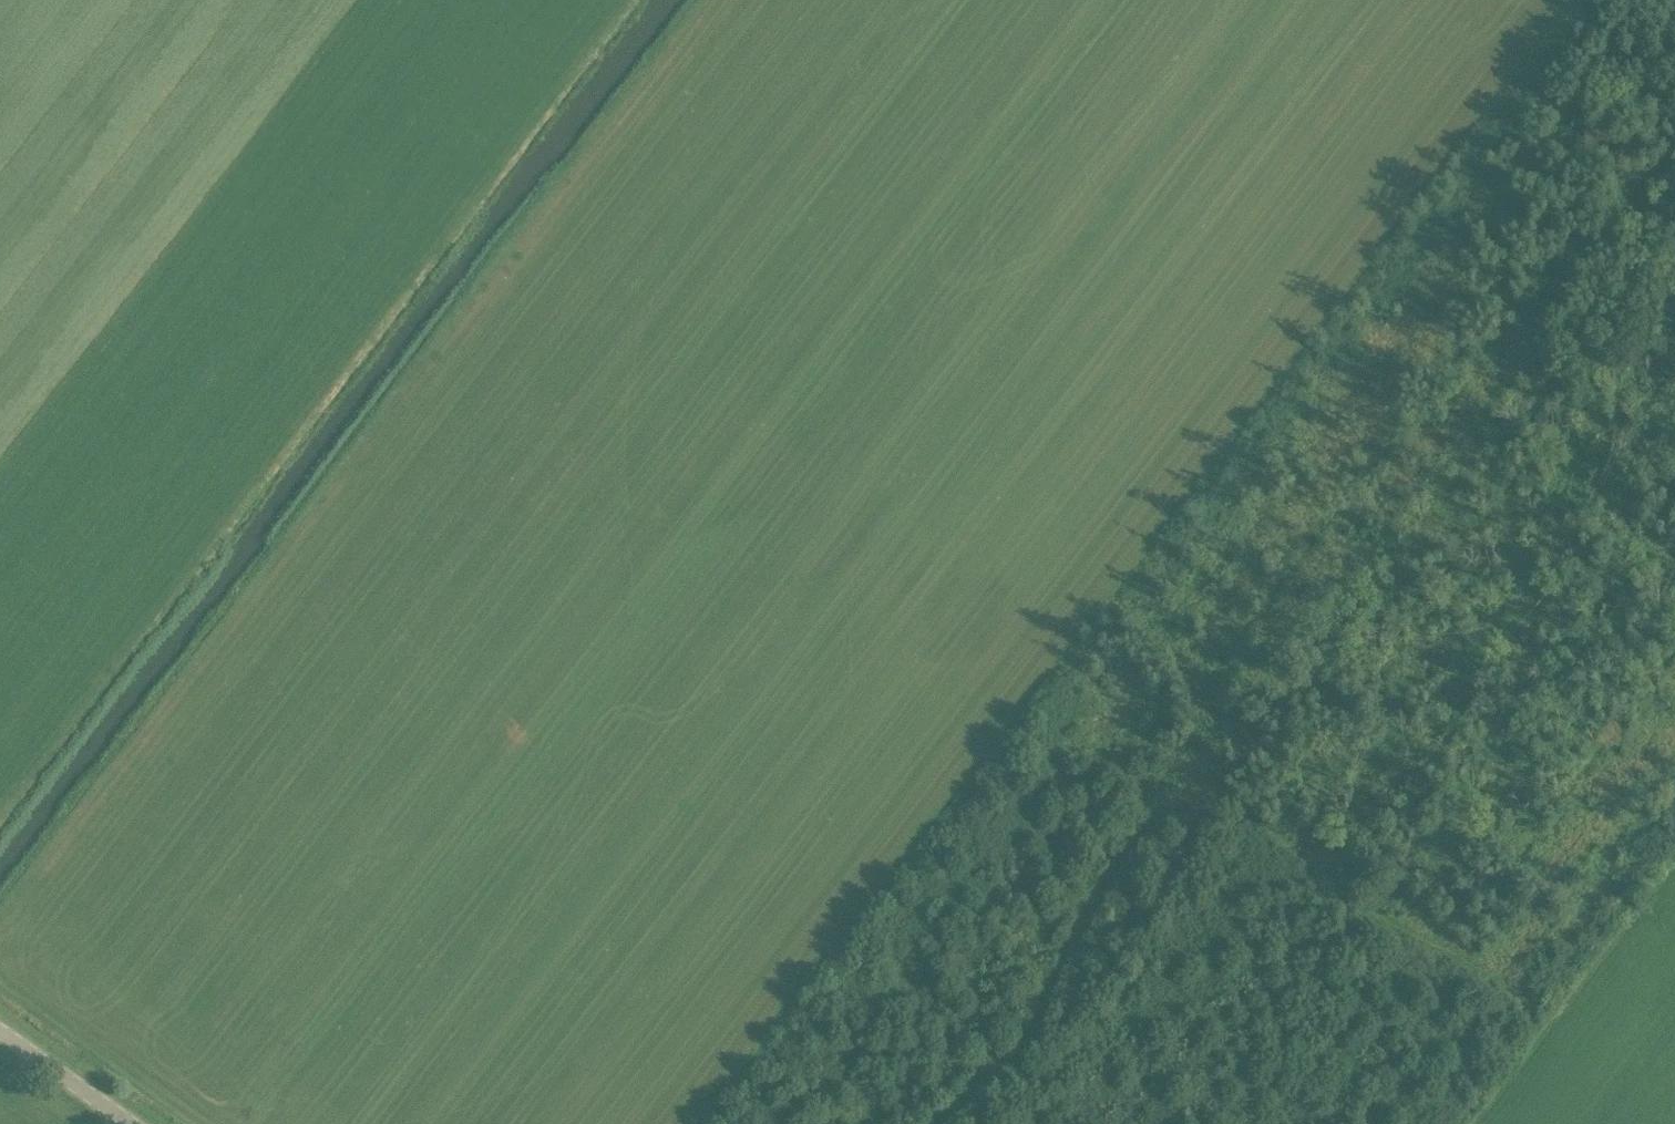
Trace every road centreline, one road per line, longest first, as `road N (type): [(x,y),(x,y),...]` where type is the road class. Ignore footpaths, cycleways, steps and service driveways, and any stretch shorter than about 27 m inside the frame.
road 1 (unclassified): [(129,1123),(0,1031)]

